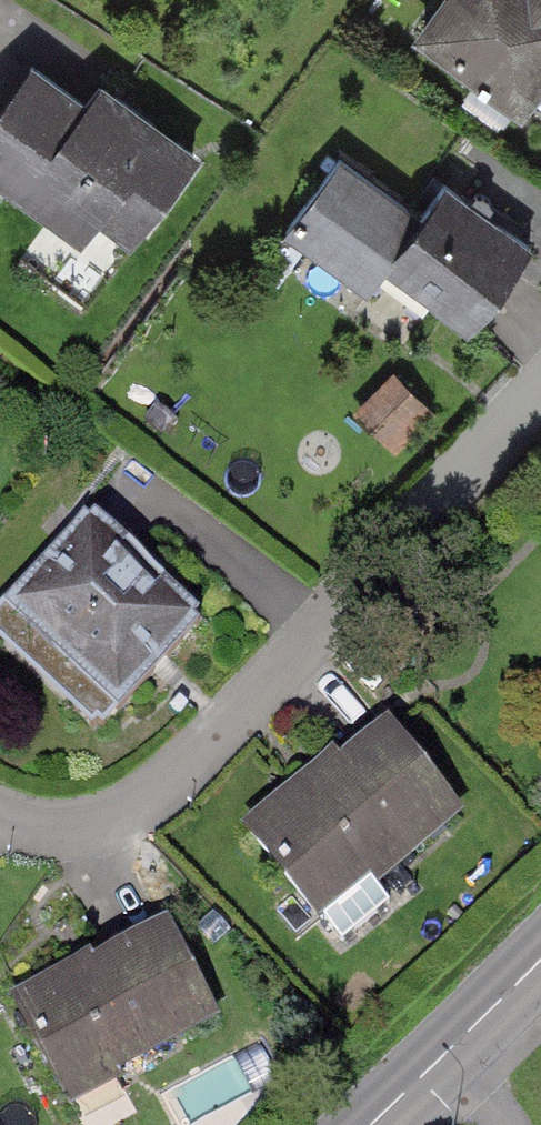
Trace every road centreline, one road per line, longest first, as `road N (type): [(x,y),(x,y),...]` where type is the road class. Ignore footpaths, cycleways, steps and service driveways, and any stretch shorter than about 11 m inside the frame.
road 1 (residential): [(0,823),(67,870),(540,399)]
road 2 (secondary): [(373,1124),(540,958)]

